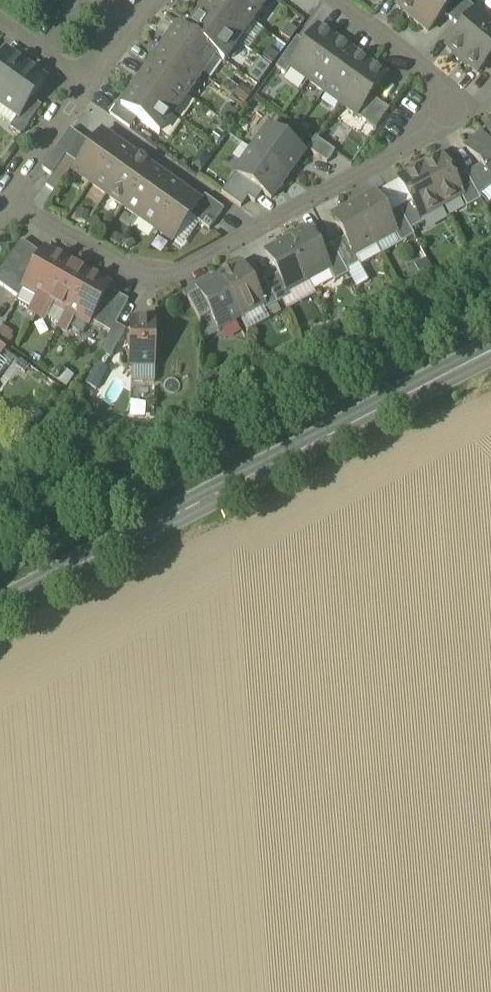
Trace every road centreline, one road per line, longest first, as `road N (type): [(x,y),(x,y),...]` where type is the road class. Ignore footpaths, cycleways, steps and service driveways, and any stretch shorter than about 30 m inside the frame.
road 1 (residential): [(5,199),(130,271),(175,273),(434,130),(447,100),(423,65),(331,0)]
road 2 (secondary): [(490,351),(0,607)]
road 3 (residential): [(84,88),(5,199)]

